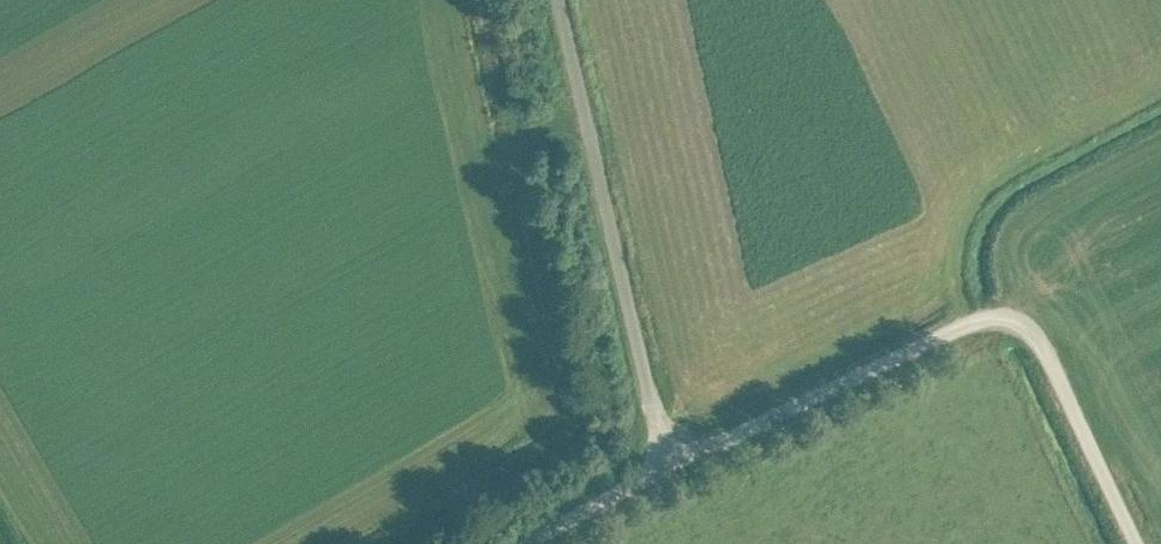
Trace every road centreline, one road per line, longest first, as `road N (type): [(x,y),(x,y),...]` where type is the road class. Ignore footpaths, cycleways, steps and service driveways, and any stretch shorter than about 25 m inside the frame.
road 1 (unclassified): [(666,467),(988,312),(1021,328),(1047,366),(1134,543)]
road 2 (unclassified): [(666,467),(558,0)]
road 3 (unclassified): [(514,543),(666,467)]

